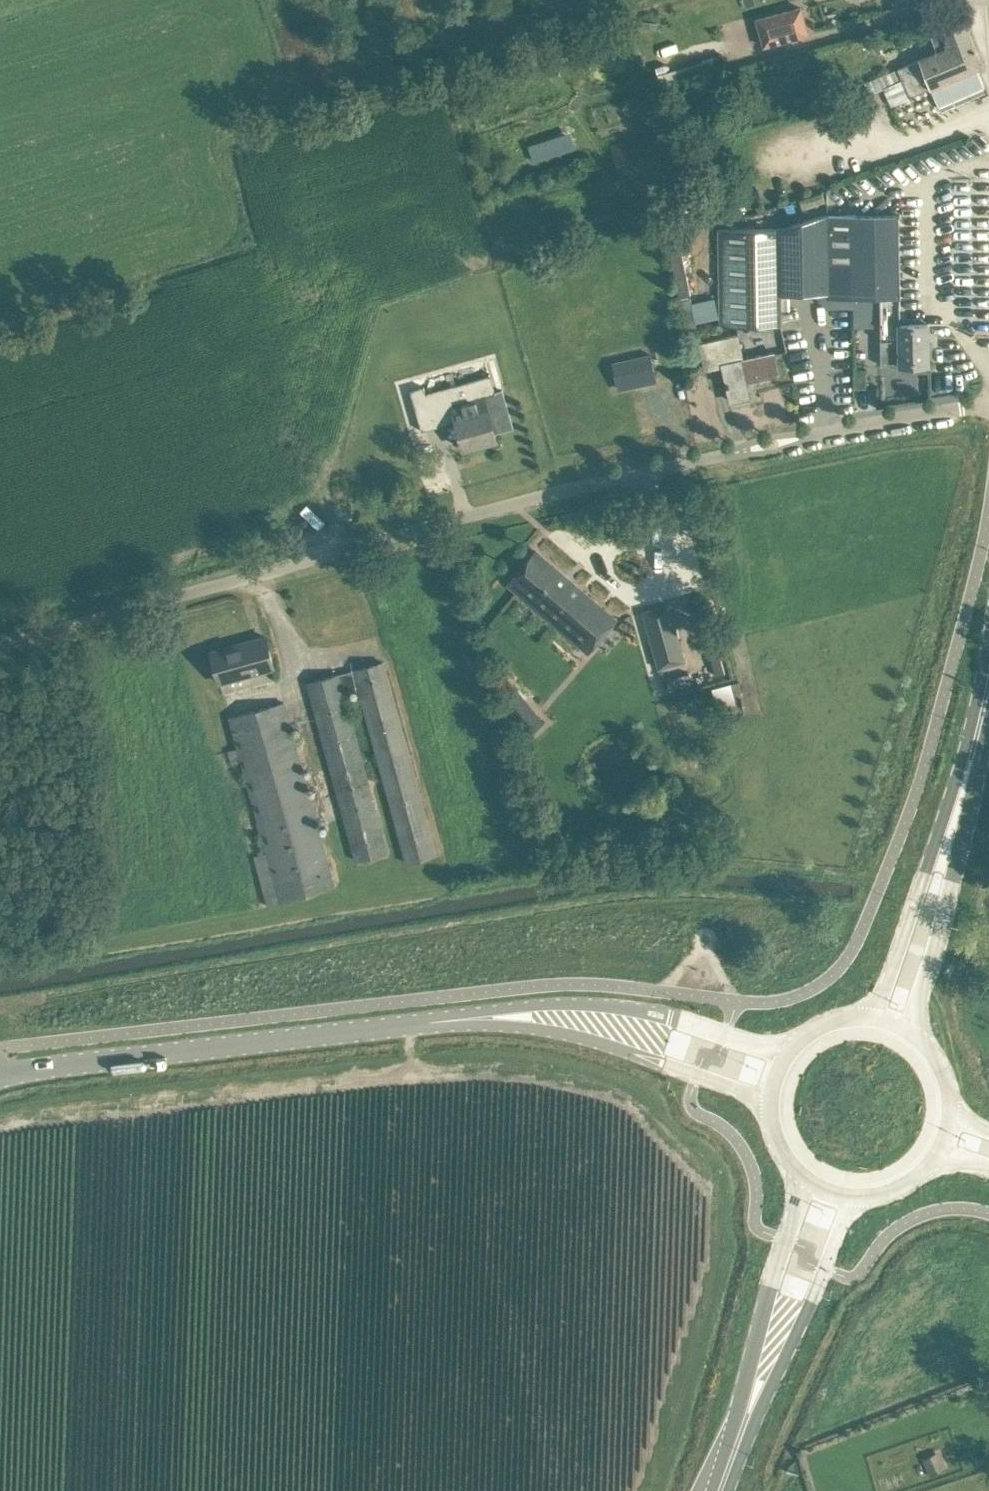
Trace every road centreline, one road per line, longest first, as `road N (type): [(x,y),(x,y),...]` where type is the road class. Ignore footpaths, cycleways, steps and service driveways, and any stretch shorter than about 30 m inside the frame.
road 1 (unclassified): [(0,646),(549,494),(871,422),(988,406)]
road 2 (unclassified): [(599,1021),(442,1019),(0,1072)]
road 3 (track): [(446,889),(0,959)]
road 4 (secondary): [(811,1175),(772,1287),(746,1418)]
road 5 (secondary): [(746,1418),(809,1301),(854,1191)]
road 6 (secondary): [(909,1033),(952,878),(962,789)]
road 7 (secondary): [(962,789),(871,1019)]
road 8 (unclassified): [(791,1053),(677,1019),(599,1021)]
road 9 (unclassified): [(599,1021),(665,1061),(774,1099)]
road 10 (secondary): [(988,670),(962,789)]

